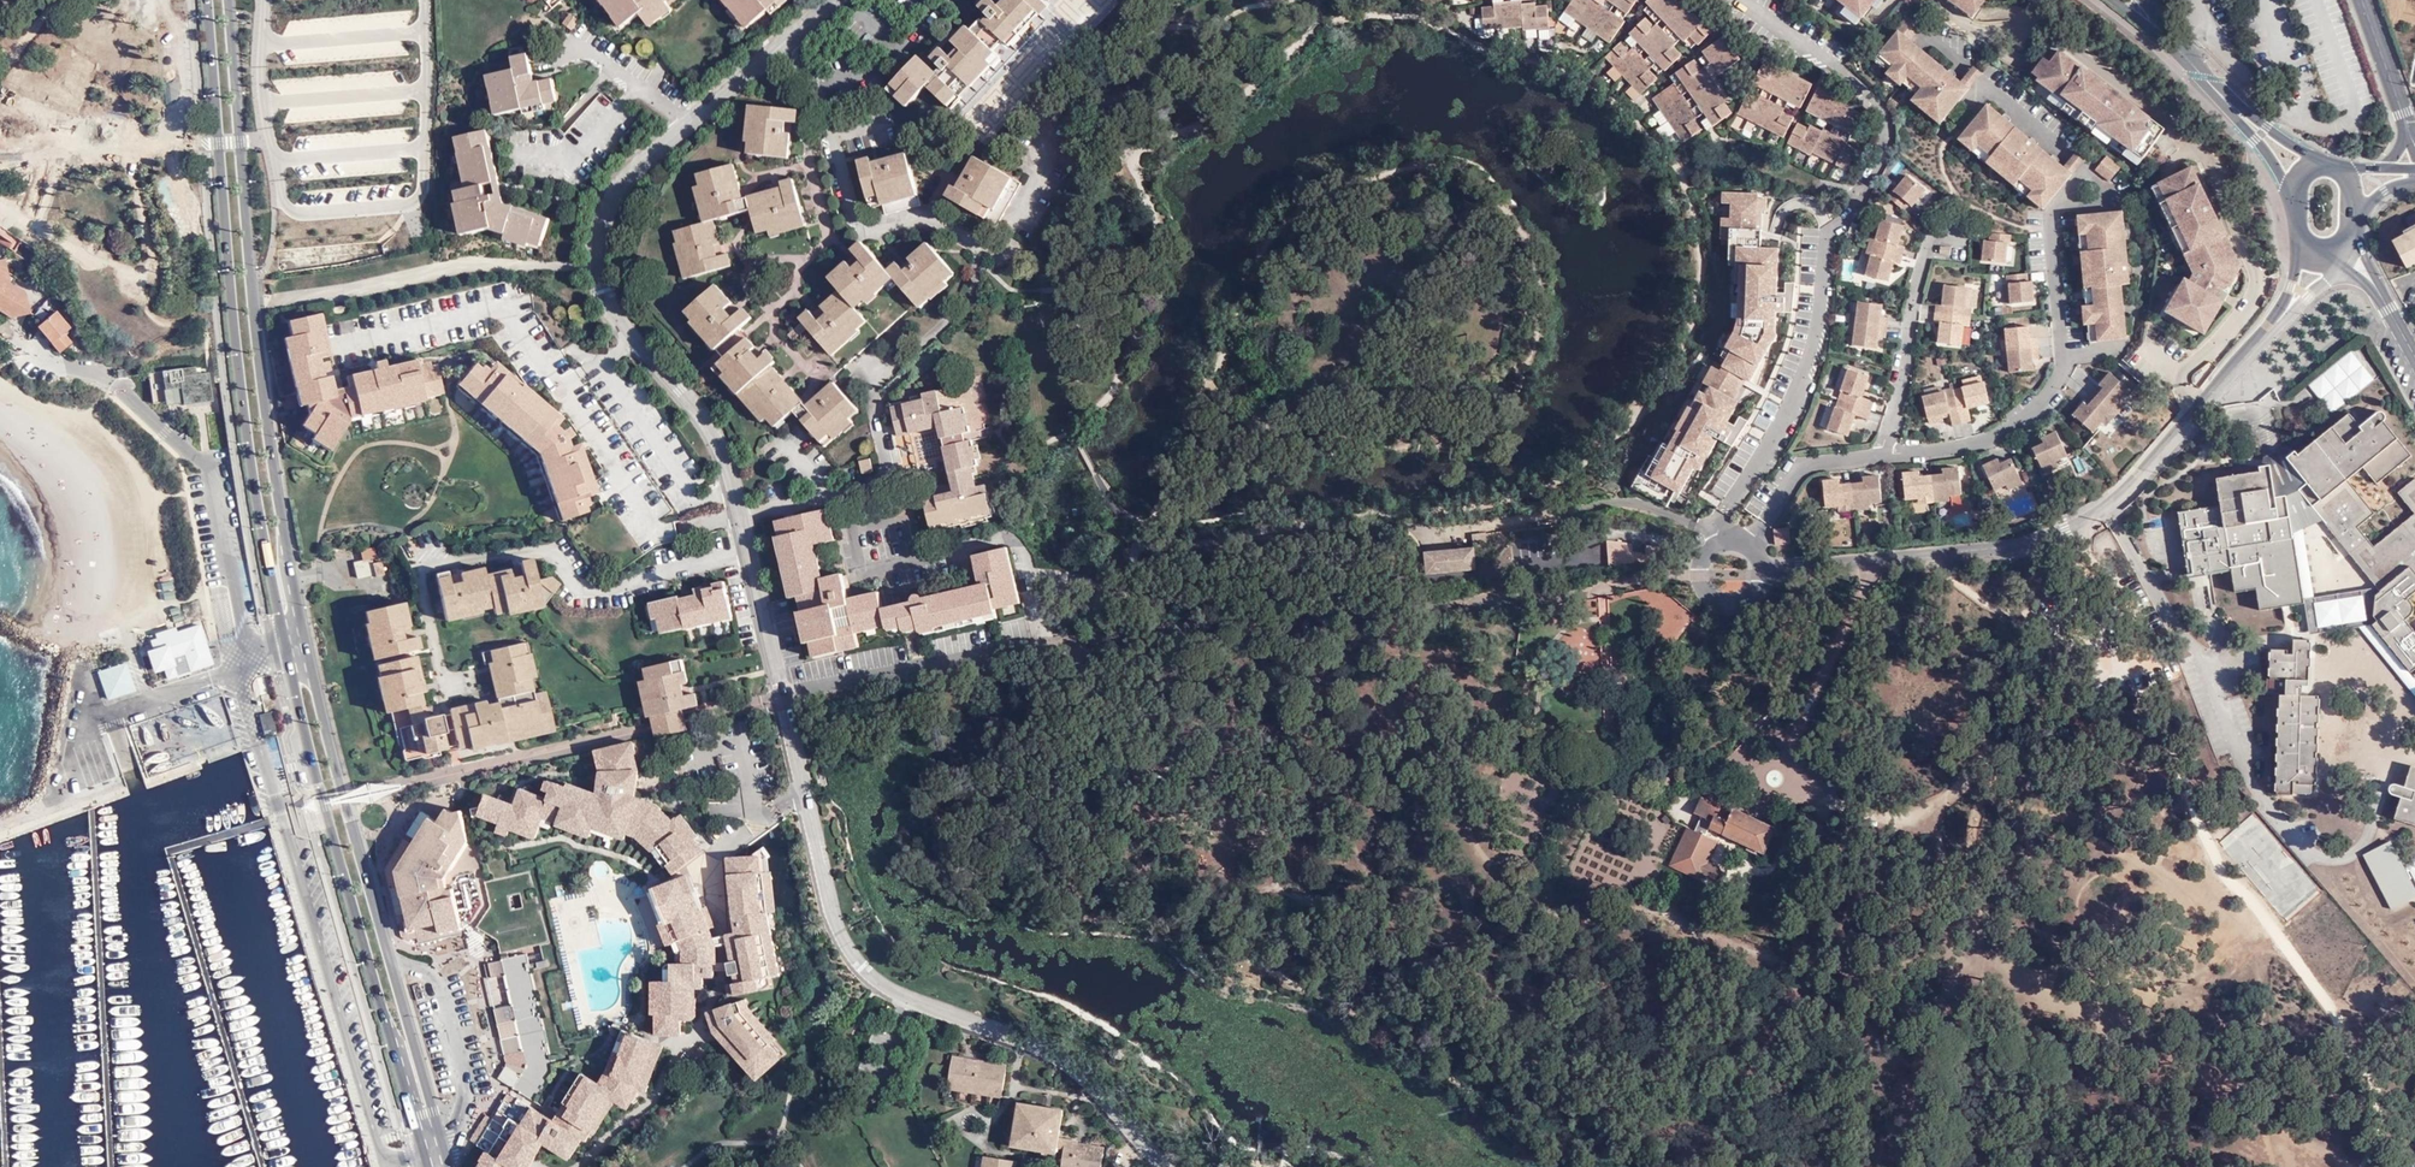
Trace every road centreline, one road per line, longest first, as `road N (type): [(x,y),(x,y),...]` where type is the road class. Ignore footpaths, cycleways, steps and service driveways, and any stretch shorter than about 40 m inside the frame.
road 1 (secondary): [(450,1166),(315,684),(294,578),(260,365),(229,0)]
road 2 (secondary): [(209,0),(232,307),(259,506),(312,758),(427,1166)]
road 3 (residential): [(1180,1166),(1052,1047),(905,996),(866,974),(831,923),(747,547)]
road 4 (residential): [(2276,323),(2106,515),(1976,552),(1761,566)]
road 5 (residential): [(747,547),(609,594),(583,584),(555,543),(423,569),(452,684),(476,678)]
road 6 (residential): [(747,547),(721,447),(612,293),(601,242),(620,181),(689,120)]
road 7 (residential): [(824,104),(862,232),(922,215),(1003,256)]
road 8 (residential): [(1734,0),(1882,106),(1888,137),(1863,194)]
road 9 (tertiary): [(2115,0),(2256,139),(2295,204)]
road 10 (tertiary): [(2319,165),(2213,74),(2151,0)]
road 11 (residential): [(824,104),(942,22),(959,0)]
road 12 (residential): [(689,120),(585,40),(559,62)]
road 13 (residential): [(1742,545),(1707,556),(1701,574),(1708,593),(1725,604),(1746,601),(1759,586),(1761,566)]
road 14 (residential): [(2408,128),(2363,0)]

